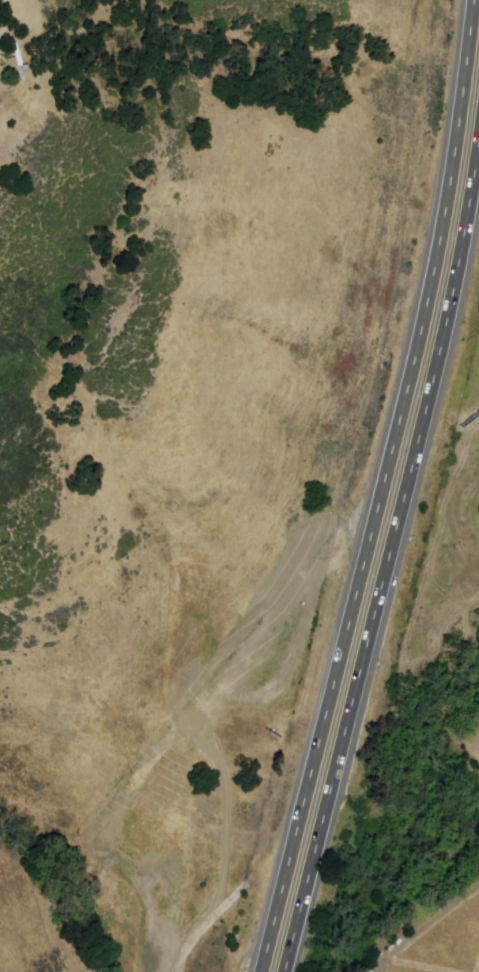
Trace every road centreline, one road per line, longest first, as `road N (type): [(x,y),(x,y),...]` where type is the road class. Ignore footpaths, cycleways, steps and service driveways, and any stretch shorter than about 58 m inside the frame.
road 1 (trunk): [(476,0),(435,280),(264,971)]
road 2 (trunk): [(286,971),(457,281),(478,146)]

